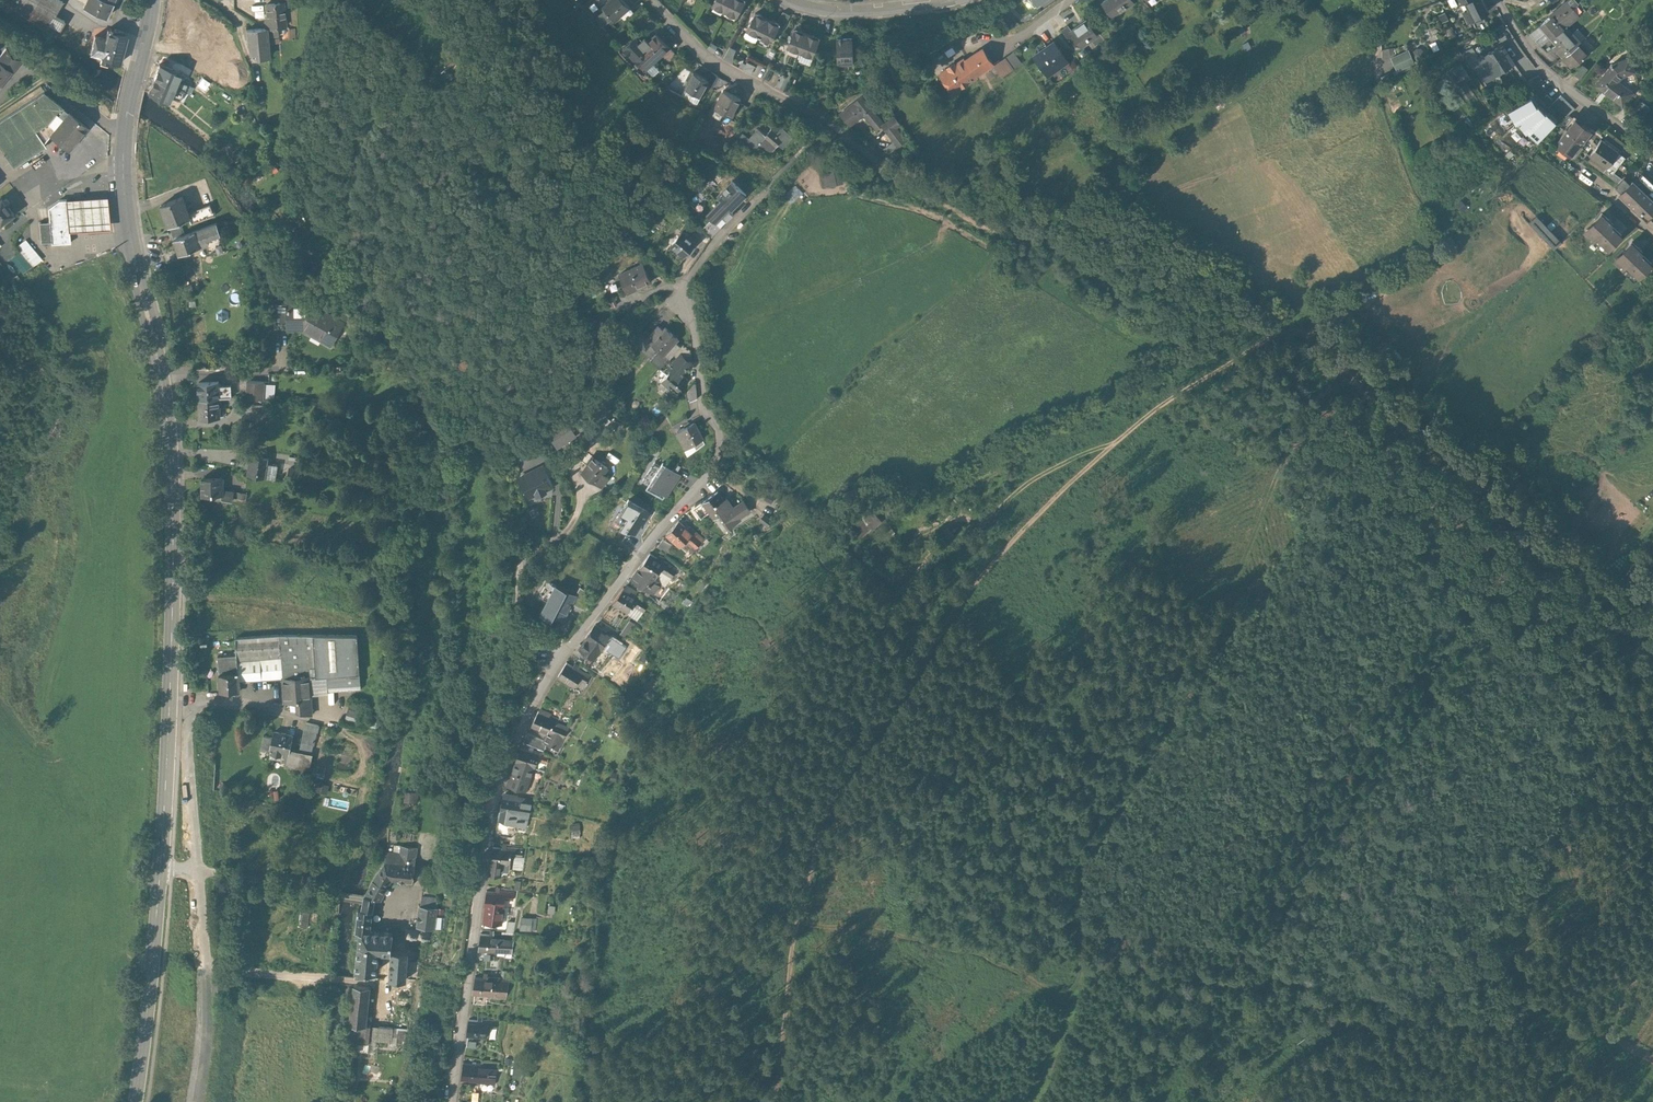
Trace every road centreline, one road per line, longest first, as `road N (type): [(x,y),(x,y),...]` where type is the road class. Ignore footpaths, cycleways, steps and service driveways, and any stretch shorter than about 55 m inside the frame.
road 1 (secondary): [(153,0),(123,170),(168,425),(172,628),(160,868),(135,1101)]
road 2 (residential): [(452,1101),(498,782),(558,658),(700,484),(720,445),(702,402),(690,322),(677,305),(680,284)]
road 3 (track): [(772,1101),(794,936),(824,814),(956,608),(1008,544),(1166,405)]
road 4 (track): [(1344,371),(1292,439),(1213,654),(1083,857),(1066,990)]
road 5 (track): [(1305,329),(1430,464),(1588,607),(1652,649)]
road 6 (track): [(886,173),(994,211),(1085,213),(1155,239),(1305,329)]
road 7 (track): [(1378,0),(1379,86),(1437,238),(1435,253),(1427,267),(1335,305),(1305,329)]
road 8 (residential): [(644,0),(701,62),(853,144),(886,173)]
road 9 (track): [(800,917),(953,950),(1066,990)]
road 10 (residential): [(1495,0),(1542,72),(1652,155)]
road 11 (track): [(1116,446),(1058,465),(1024,484),(990,519),(955,521),(926,541)]
road 12 (residential): [(774,0),(797,12),(856,18),(971,0)]
road 13 (track): [(1305,329),(1255,348),(1166,405)]

